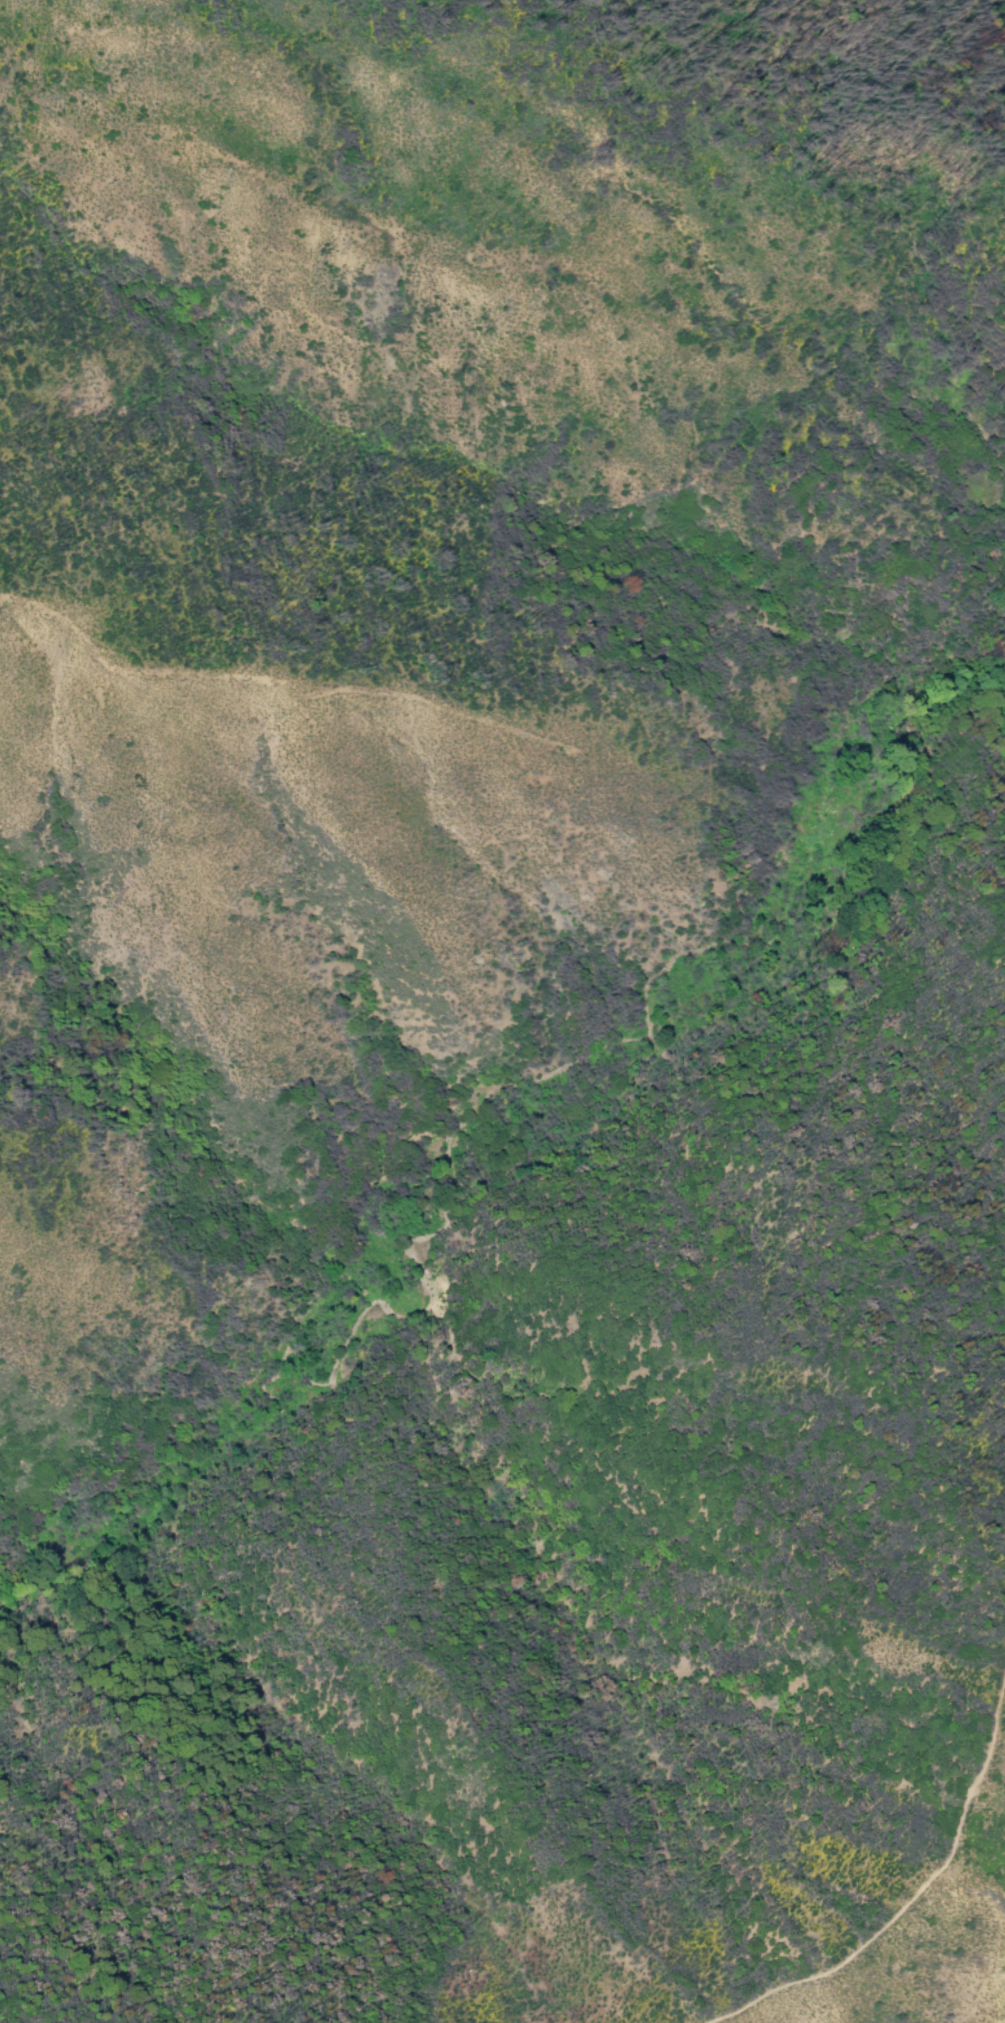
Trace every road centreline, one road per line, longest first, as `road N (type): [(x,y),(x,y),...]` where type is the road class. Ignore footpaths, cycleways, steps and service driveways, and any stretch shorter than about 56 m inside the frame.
road 1 (track): [(1004,1688),(947,1864),(834,1971),(716,2022)]

